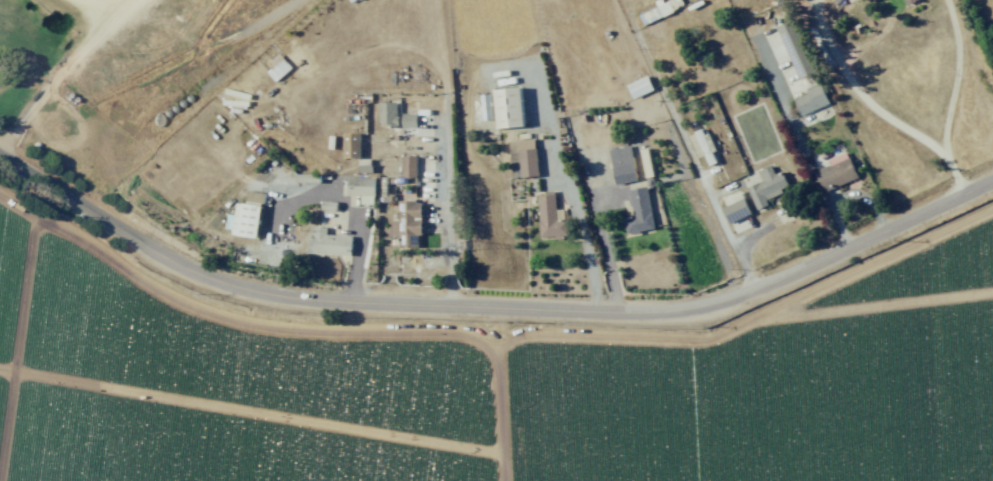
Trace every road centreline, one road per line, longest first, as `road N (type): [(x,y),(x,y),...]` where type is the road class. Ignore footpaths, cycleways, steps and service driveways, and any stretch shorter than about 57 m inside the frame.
road 1 (residential): [(992,170),(775,267),(699,310),(277,298),(209,278),(123,234),(0,156)]

